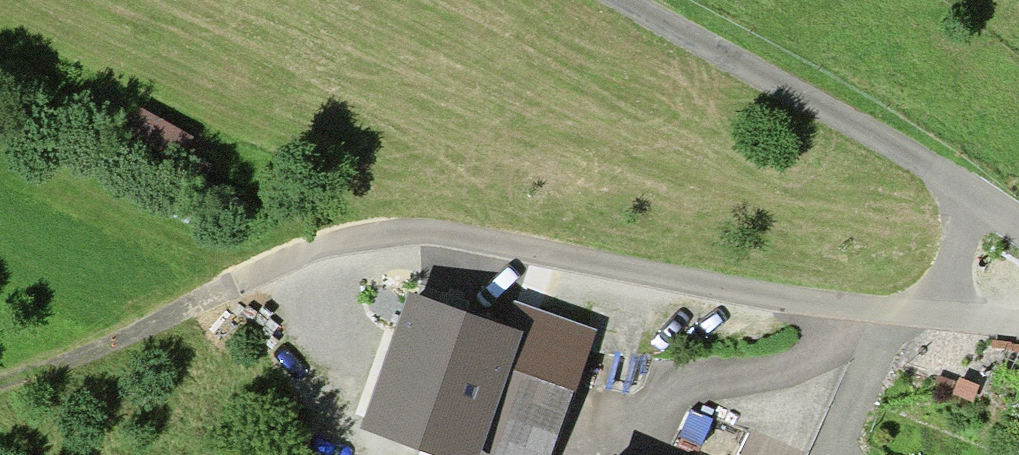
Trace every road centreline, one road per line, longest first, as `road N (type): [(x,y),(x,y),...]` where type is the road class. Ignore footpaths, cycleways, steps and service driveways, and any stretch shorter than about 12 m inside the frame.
road 1 (residential): [(203,301),(329,245),(426,232),(774,298),(1018,322)]
road 2 (unclassified): [(611,0),(1018,233)]
road 3 (track): [(0,384),(203,301)]

